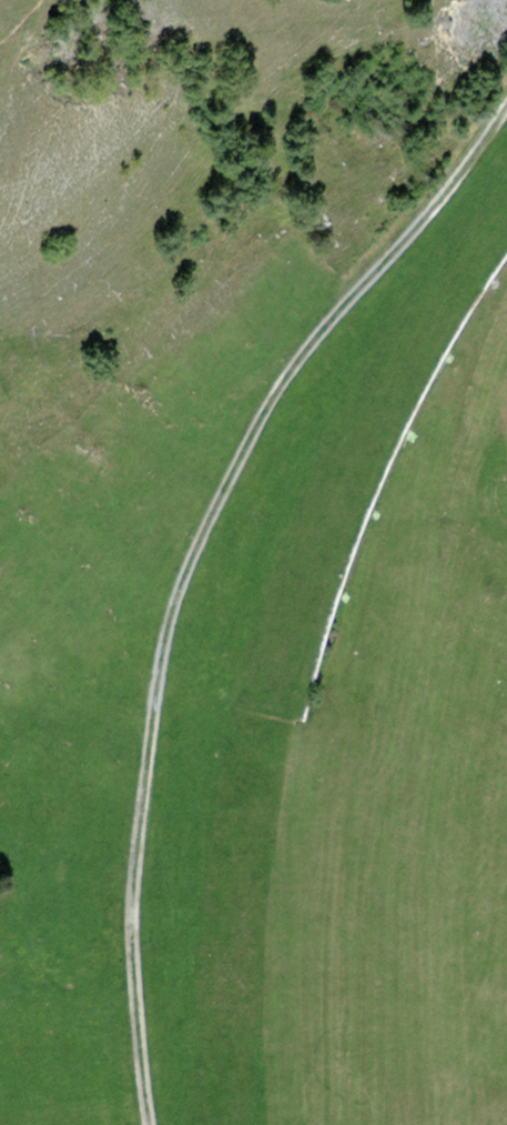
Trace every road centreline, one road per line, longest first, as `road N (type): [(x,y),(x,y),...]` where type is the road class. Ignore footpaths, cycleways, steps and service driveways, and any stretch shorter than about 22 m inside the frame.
road 1 (track): [(506,96),(418,223),(278,383),(187,550),(163,621),(138,791),(135,1016),(152,1124)]
road 2 (primary): [(506,190),(353,456),(297,587),(251,786),(219,1124)]

